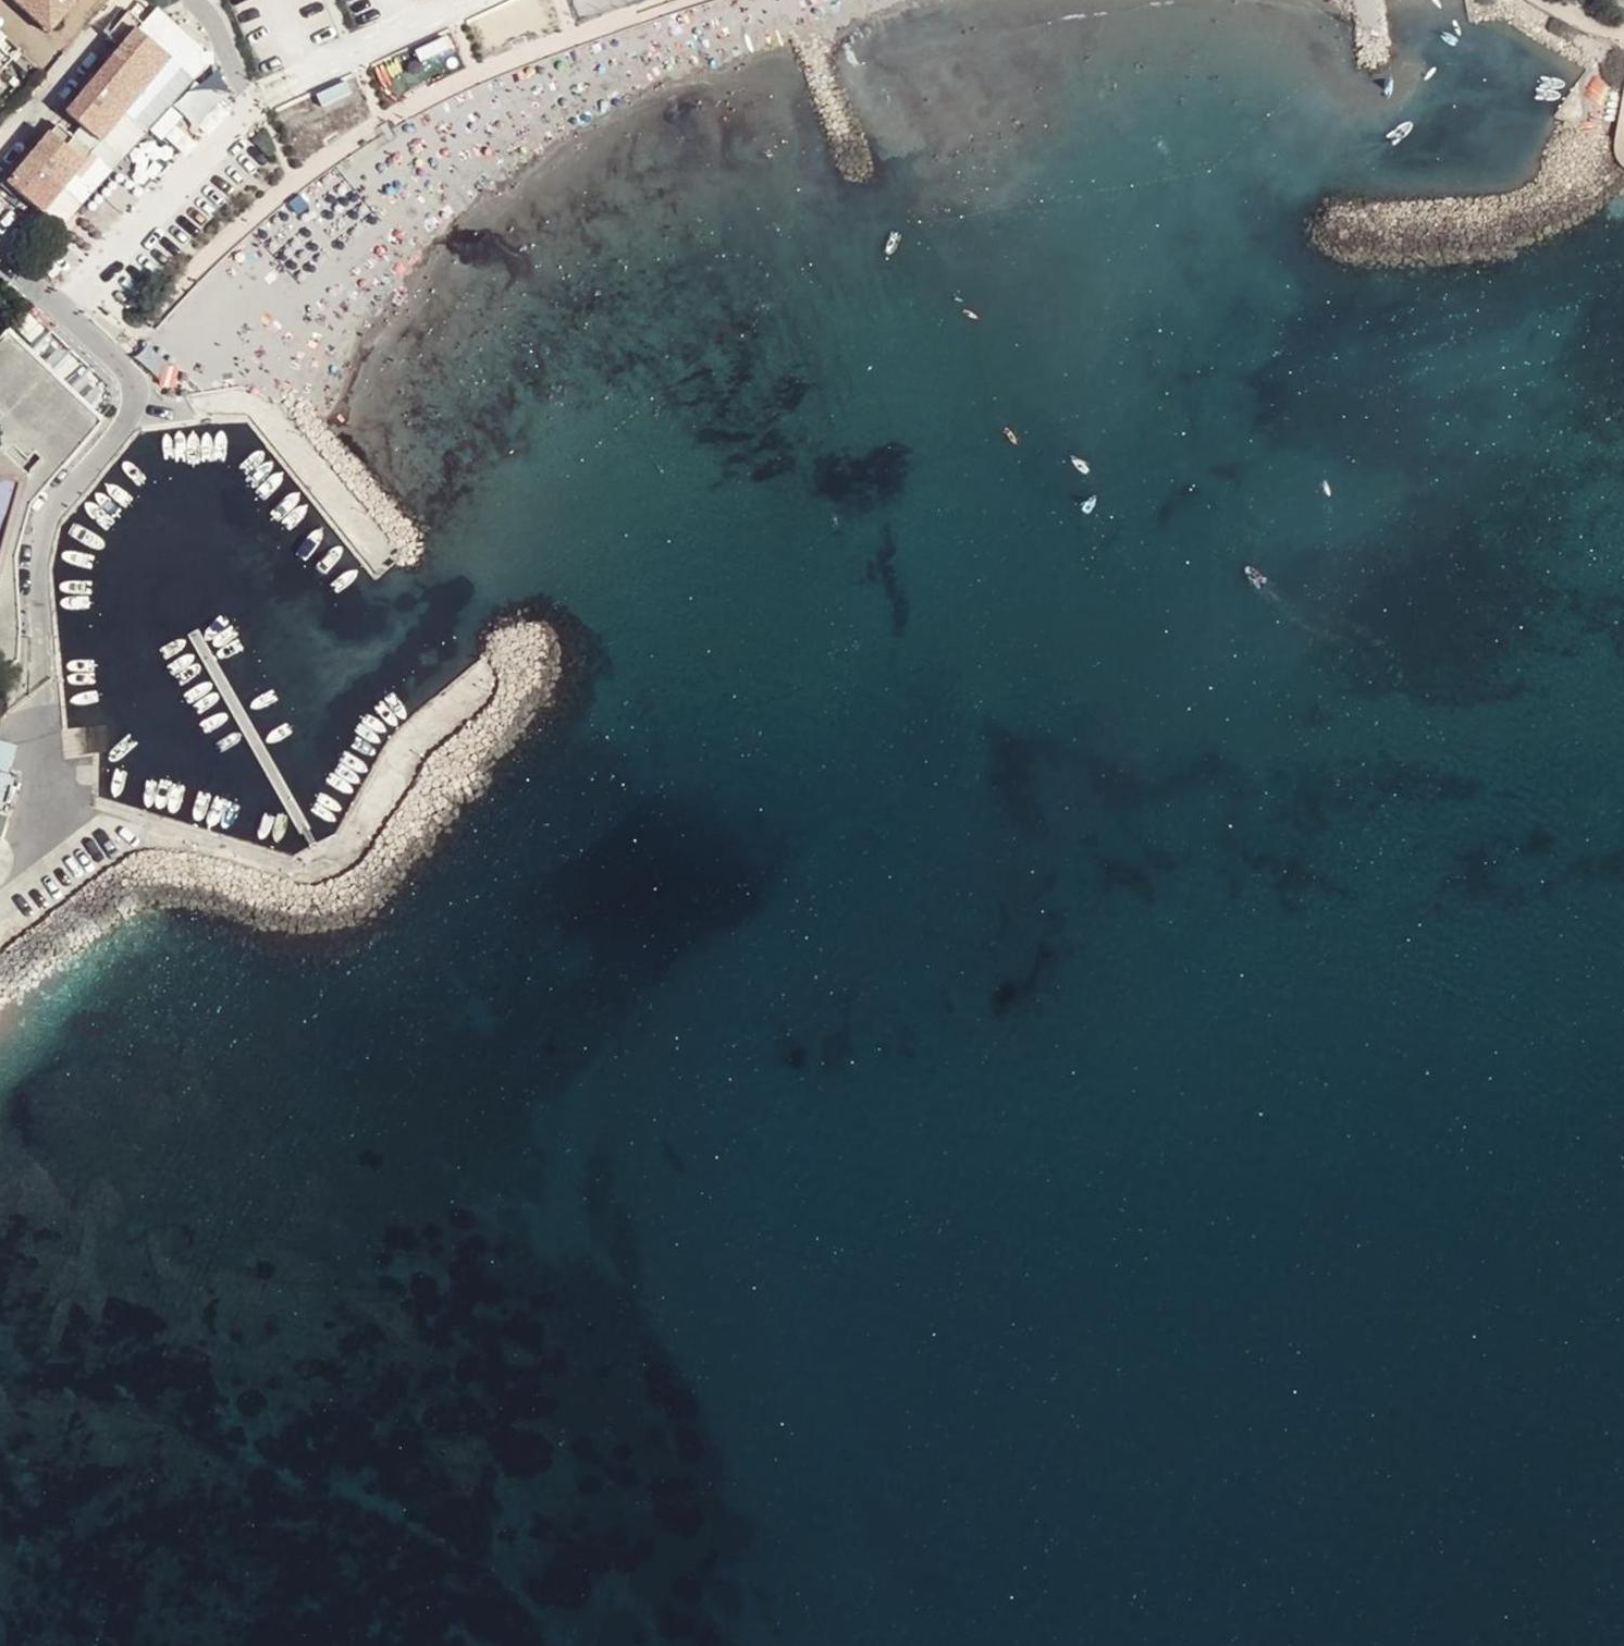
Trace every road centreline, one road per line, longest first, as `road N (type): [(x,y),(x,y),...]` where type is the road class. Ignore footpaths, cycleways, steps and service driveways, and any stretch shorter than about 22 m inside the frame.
road 1 (residential): [(27,842),(42,711),(35,553),(55,506),(122,429),(132,398),(130,376),(113,357),(0,257)]

